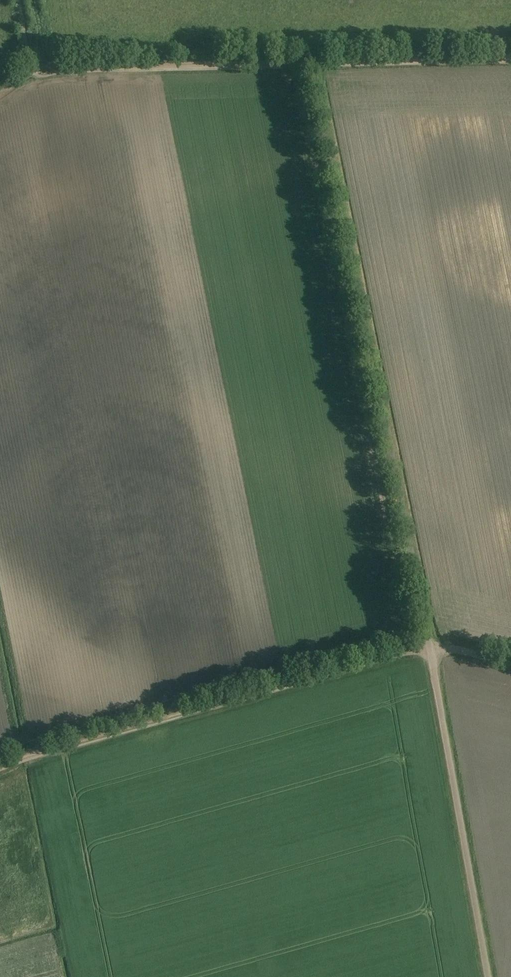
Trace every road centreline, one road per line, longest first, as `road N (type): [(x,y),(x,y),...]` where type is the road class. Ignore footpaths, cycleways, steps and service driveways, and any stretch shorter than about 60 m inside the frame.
road 1 (unclassified): [(489,976),(314,66)]
road 2 (track): [(0,767),(430,647),(510,665)]
road 3 (track): [(33,72),(510,57)]

